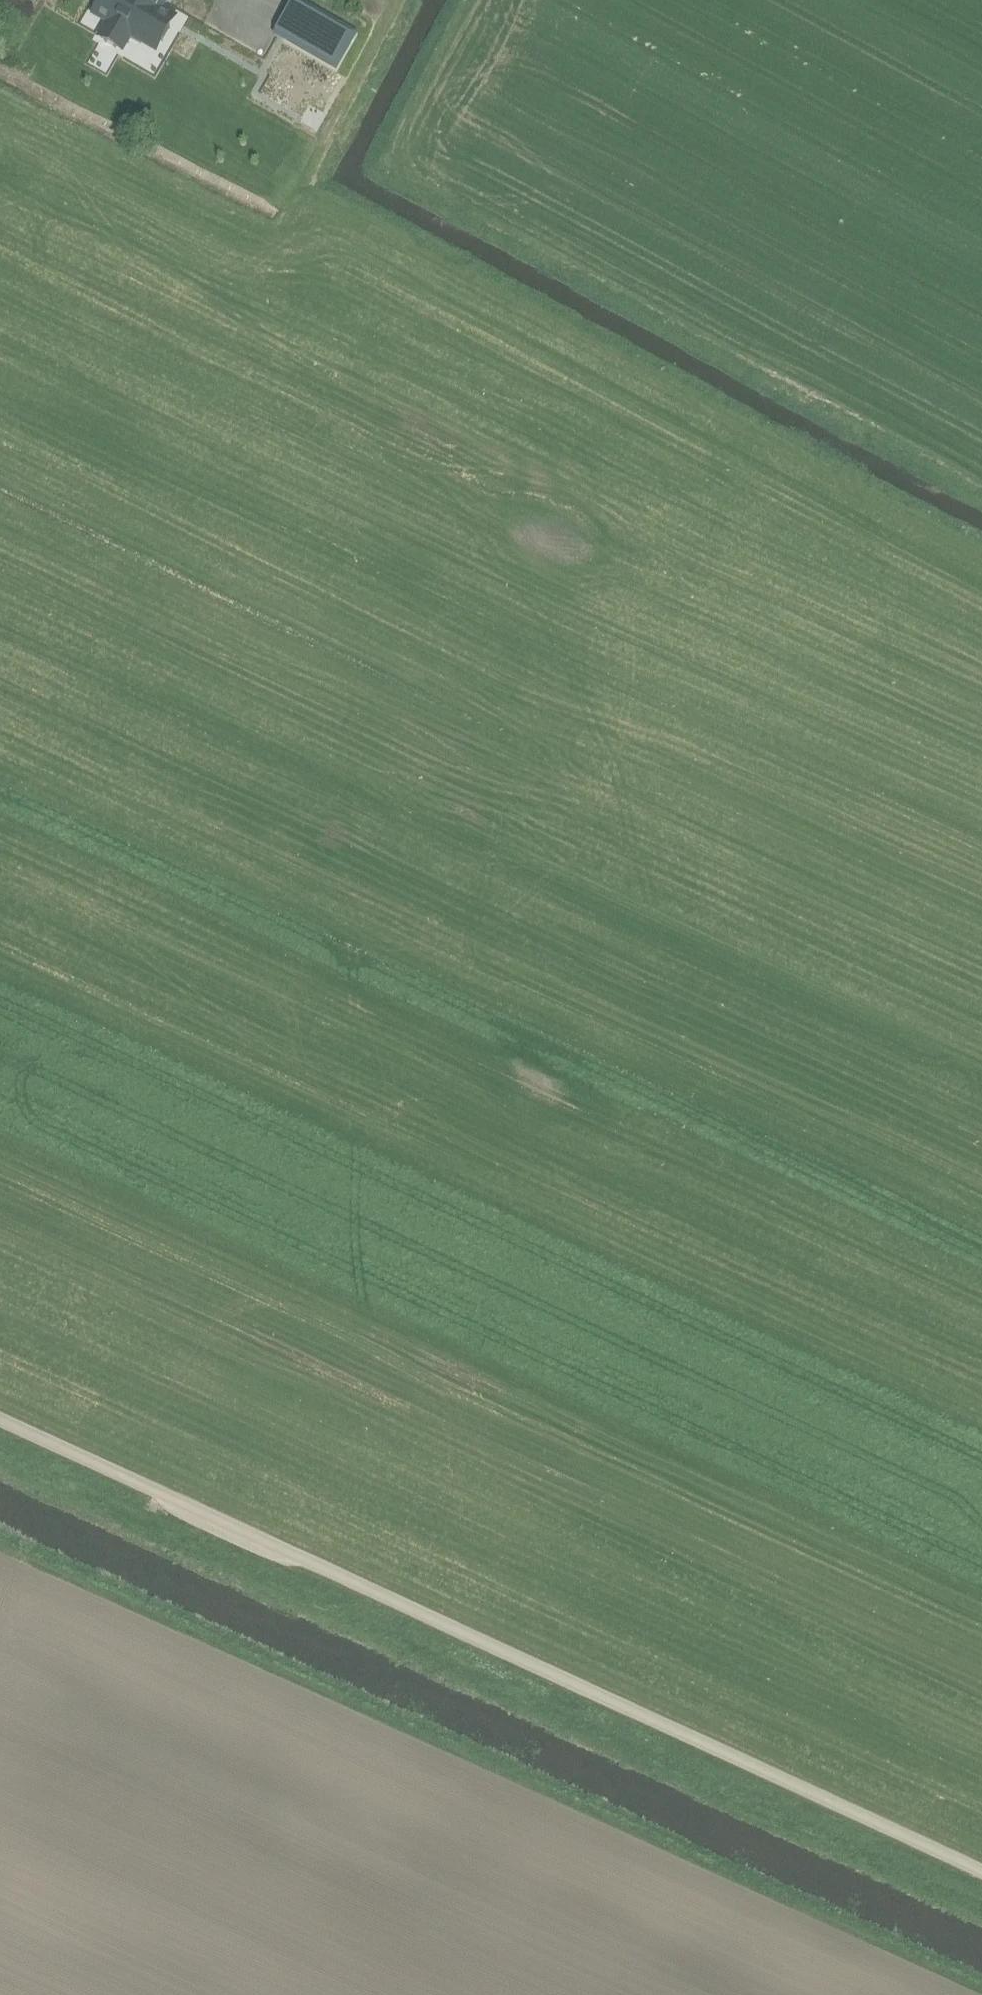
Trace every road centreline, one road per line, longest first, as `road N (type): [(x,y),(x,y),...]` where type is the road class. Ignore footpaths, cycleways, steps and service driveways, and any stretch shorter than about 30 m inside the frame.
road 1 (unclassified): [(981,1872),(0,1419)]

